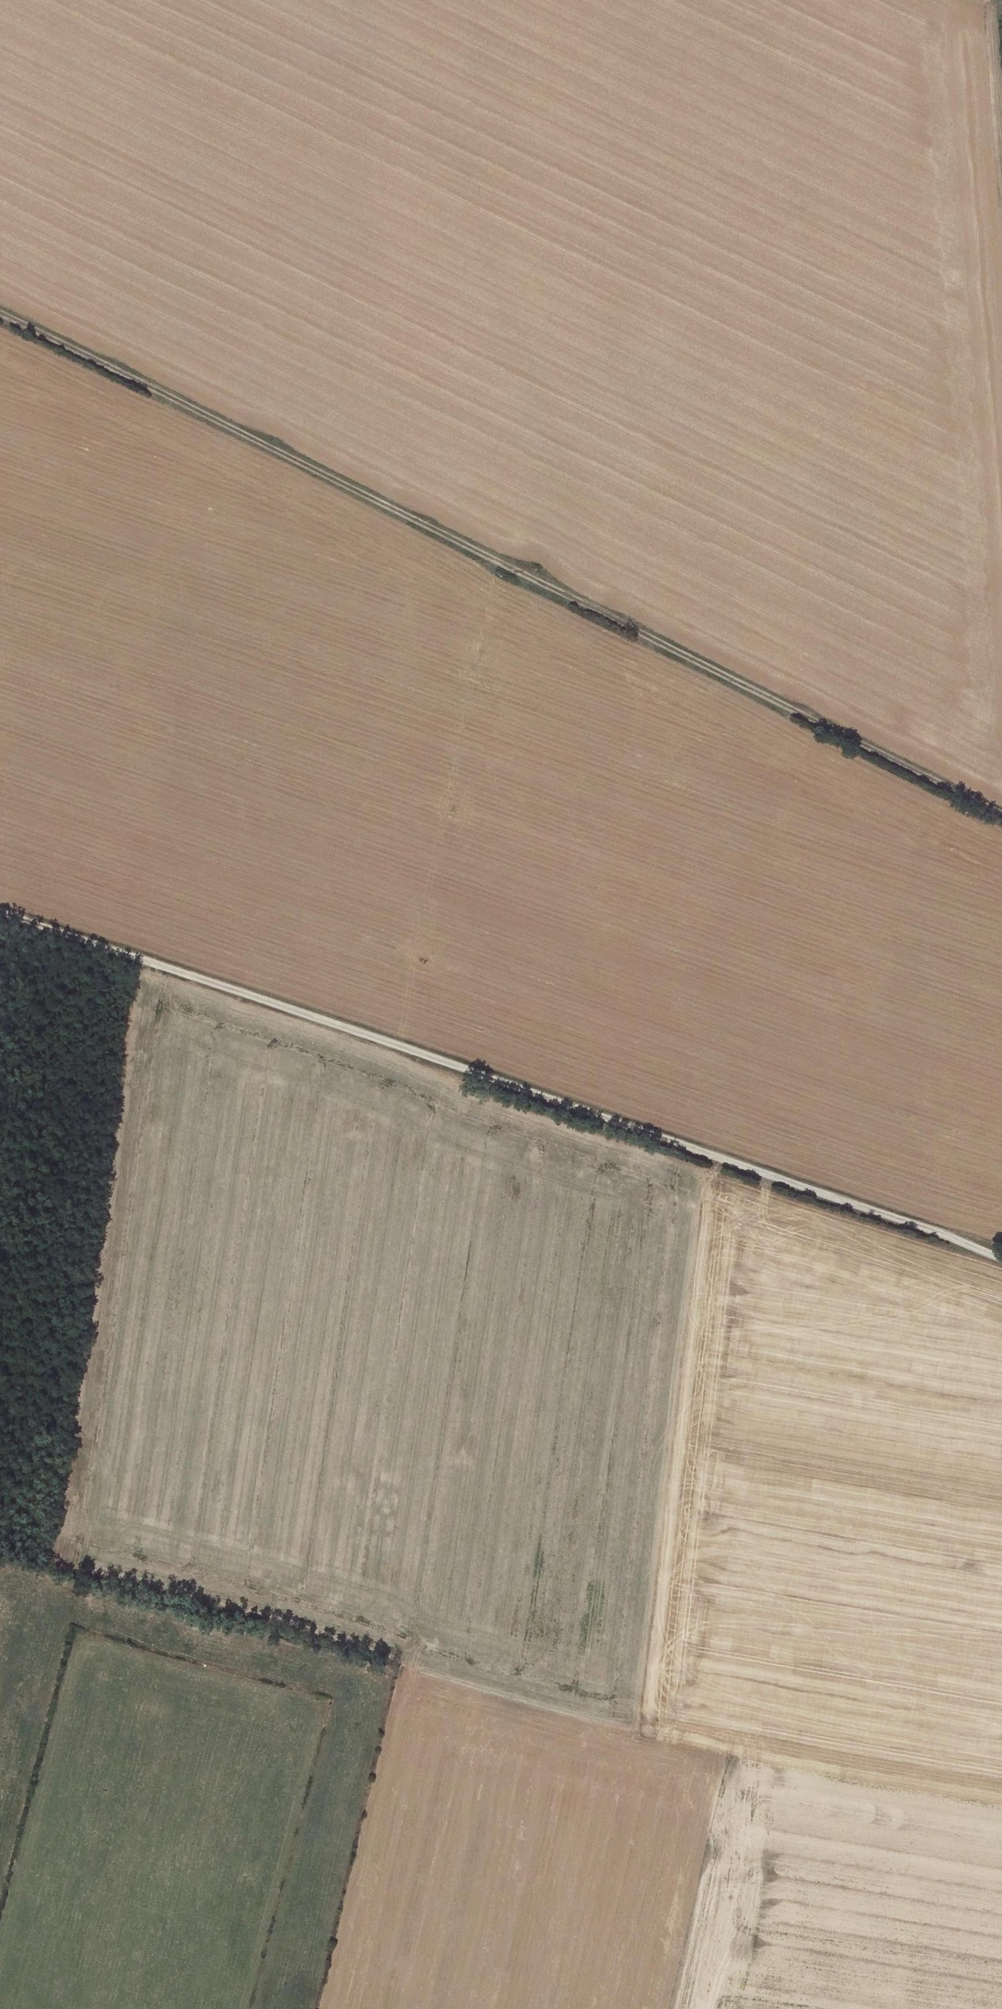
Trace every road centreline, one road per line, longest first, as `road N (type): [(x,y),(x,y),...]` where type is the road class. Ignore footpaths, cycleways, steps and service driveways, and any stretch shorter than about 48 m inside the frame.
road 1 (track): [(1001,818),(0,317)]
road 2 (track): [(1001,1252),(0,909)]

